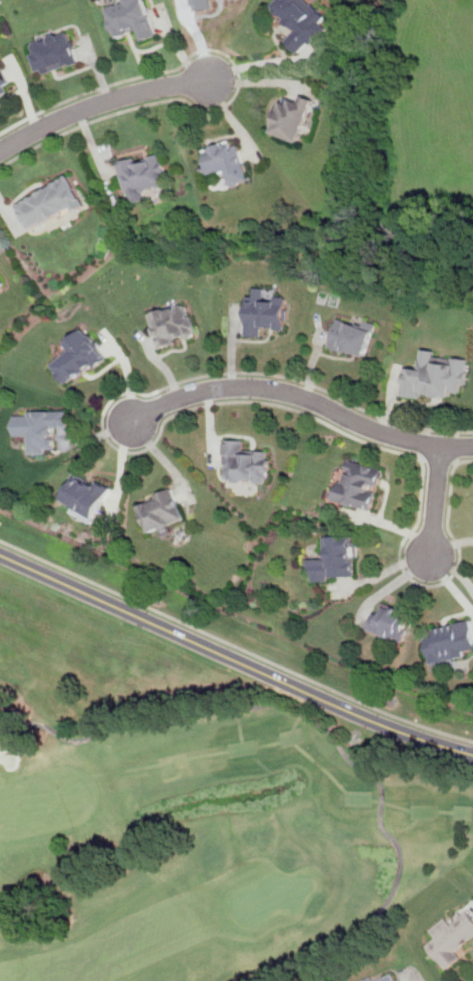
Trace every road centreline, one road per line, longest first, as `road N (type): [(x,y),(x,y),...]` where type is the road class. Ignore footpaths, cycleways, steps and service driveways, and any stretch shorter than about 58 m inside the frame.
road 1 (track): [(247,980),(366,920),(387,900),(400,862),(379,824),(379,778),(350,759),(321,722),(285,706),(189,713),(68,739),(0,704)]
road 2 (tertiary): [(0,554),(403,732),(472,753)]
road 3 (residential): [(472,445),(394,436),(313,401),(252,389),(189,395),(131,423)]
road 4 (residential): [(0,151),(88,108),(209,80)]

